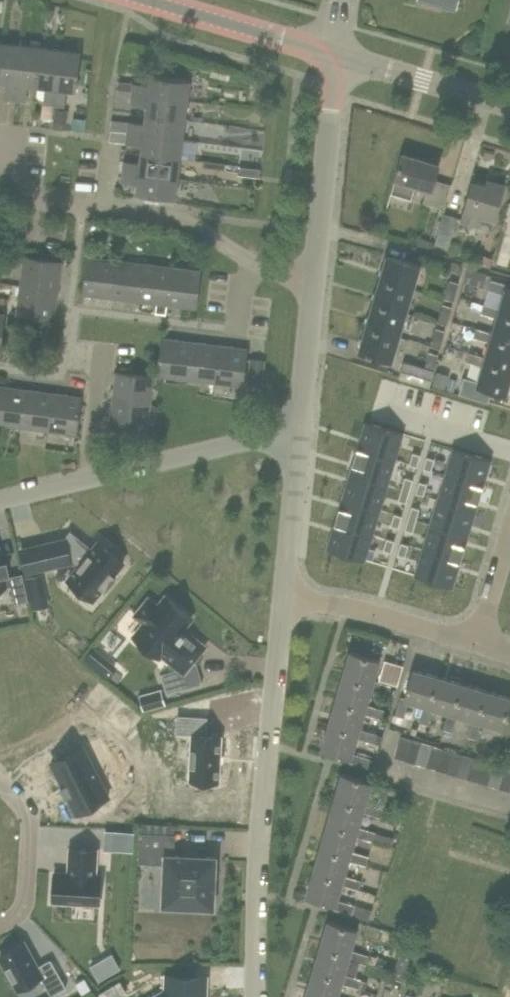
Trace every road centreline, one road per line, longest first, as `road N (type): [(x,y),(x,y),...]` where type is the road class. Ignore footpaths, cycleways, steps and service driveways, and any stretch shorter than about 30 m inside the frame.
road 1 (unclassified): [(251,996),(281,598)]
road 2 (residential): [(312,279),(270,271),(168,216),(37,202)]
road 3 (unclassified): [(312,279),(334,53)]
road 4 (unclassified): [(87,481),(241,447),(294,446)]
road 5 (residential): [(477,643),(281,598)]
road 6 (secondary): [(334,53),(148,0)]
road 7 (secondary): [(509,105),(334,53)]
road 8 (unclassified): [(87,481),(103,345),(69,343)]
road 9 (residential): [(0,930),(17,920),(30,814),(0,784)]
road 10 (unclassified): [(294,446),(312,279)]
road 11 (unclassified): [(281,598),(294,446)]
road 12 (residential): [(477,643),(509,525)]

